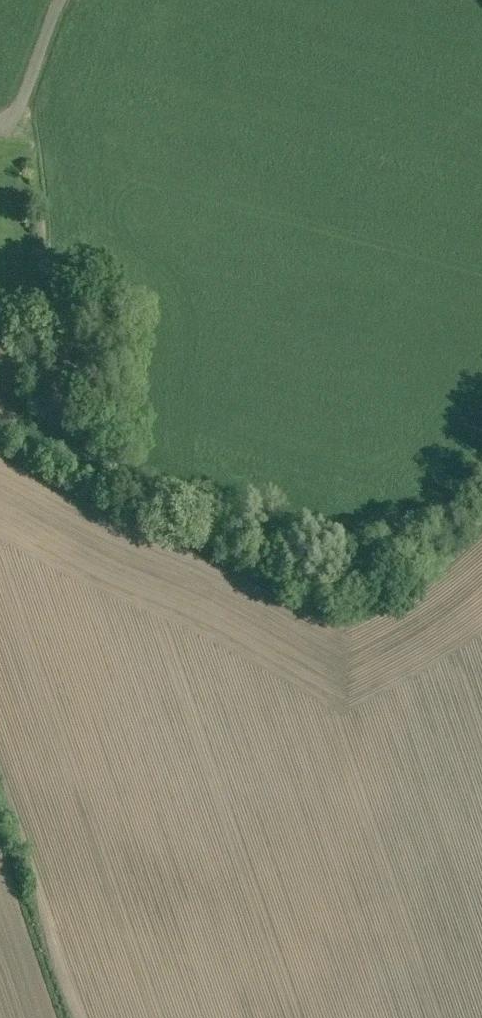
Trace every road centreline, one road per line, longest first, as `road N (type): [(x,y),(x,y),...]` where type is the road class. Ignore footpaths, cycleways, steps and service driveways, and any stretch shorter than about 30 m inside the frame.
road 1 (residential): [(9,123),(24,107),(66,0)]

